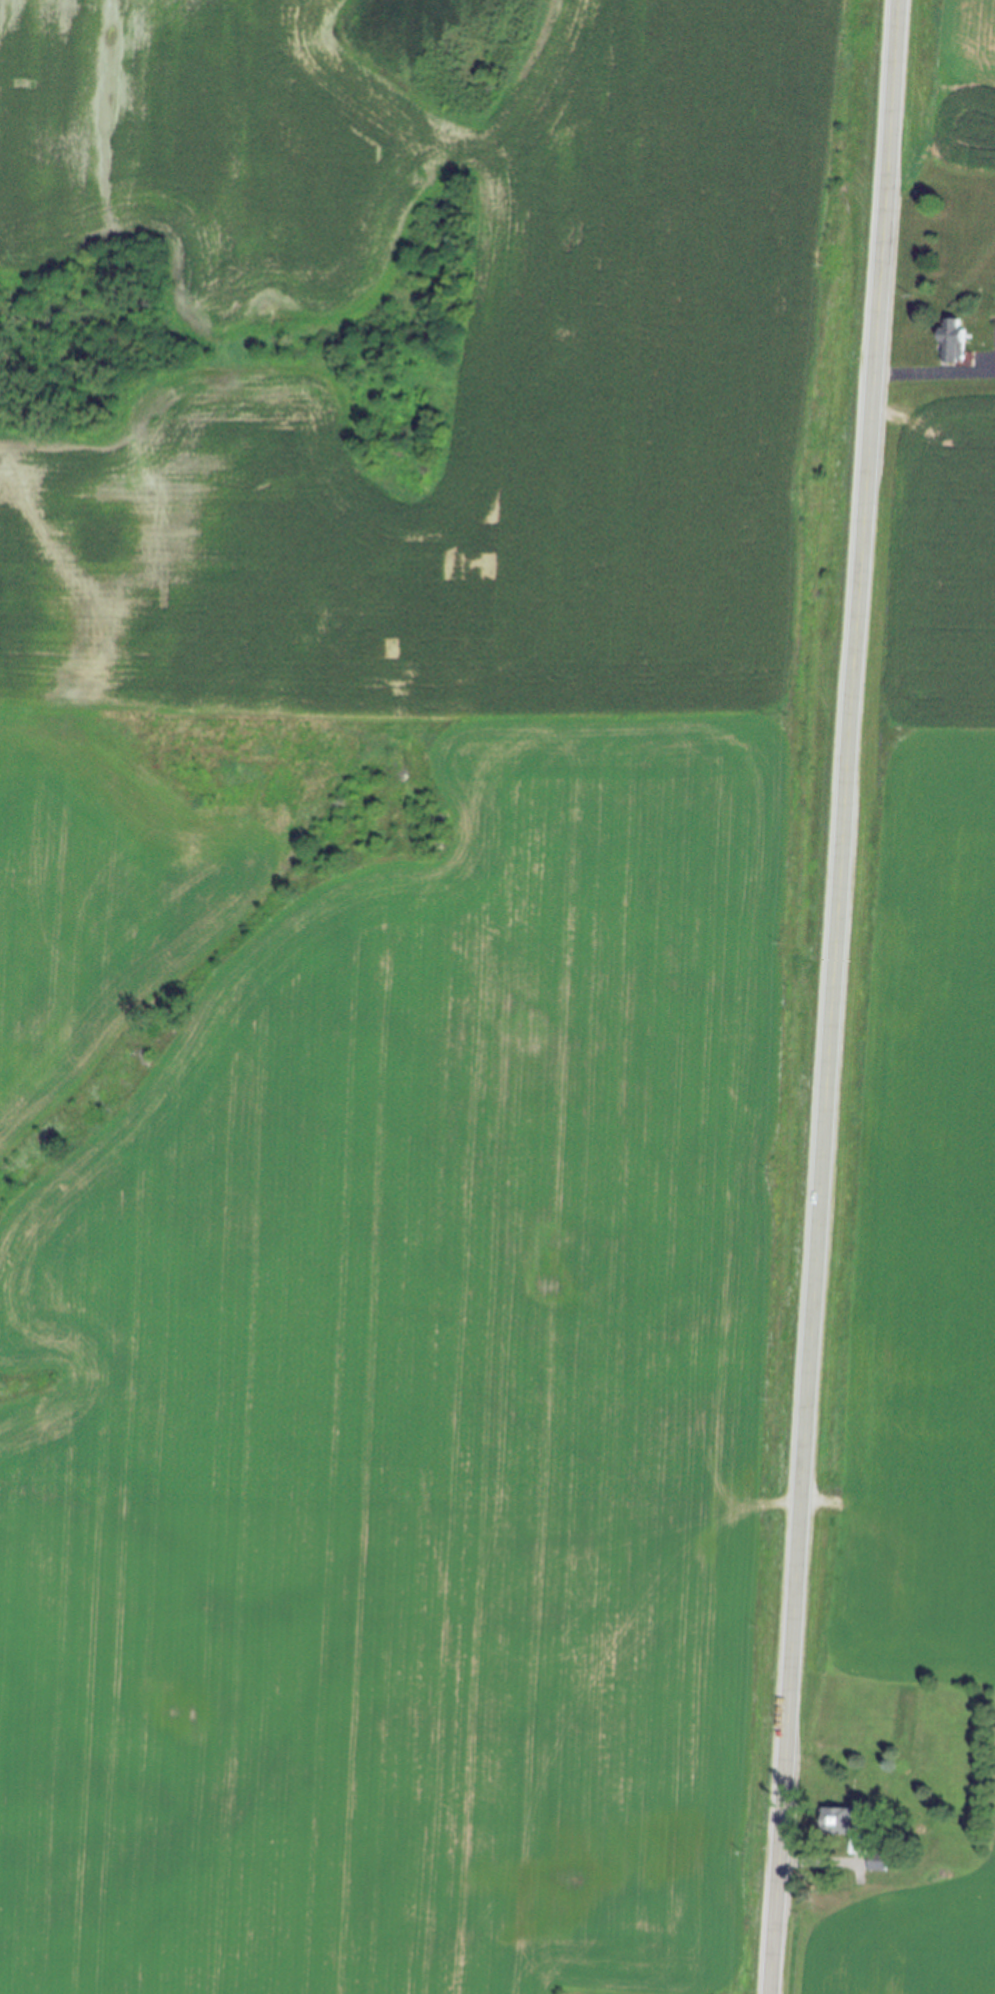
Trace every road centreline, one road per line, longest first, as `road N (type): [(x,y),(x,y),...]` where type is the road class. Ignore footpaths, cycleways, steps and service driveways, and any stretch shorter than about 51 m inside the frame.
road 1 (primary): [(771,1993),(899,0)]

